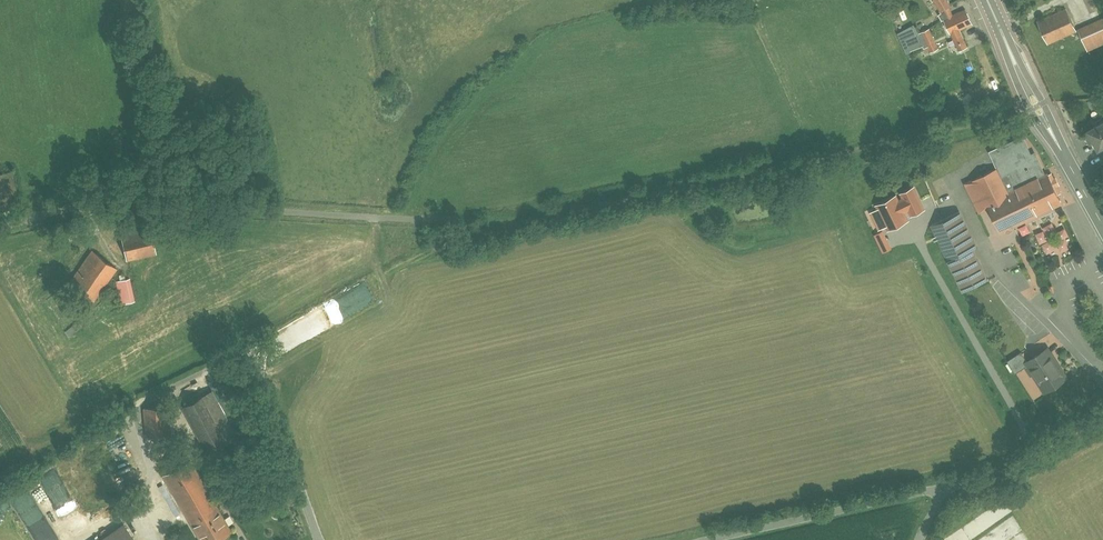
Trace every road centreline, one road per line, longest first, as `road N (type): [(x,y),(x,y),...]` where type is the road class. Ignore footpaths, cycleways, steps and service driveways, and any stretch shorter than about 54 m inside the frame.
road 1 (unclassified): [(0,230),(109,203),(448,222)]
road 2 (secondary): [(1102,225),(987,0)]

